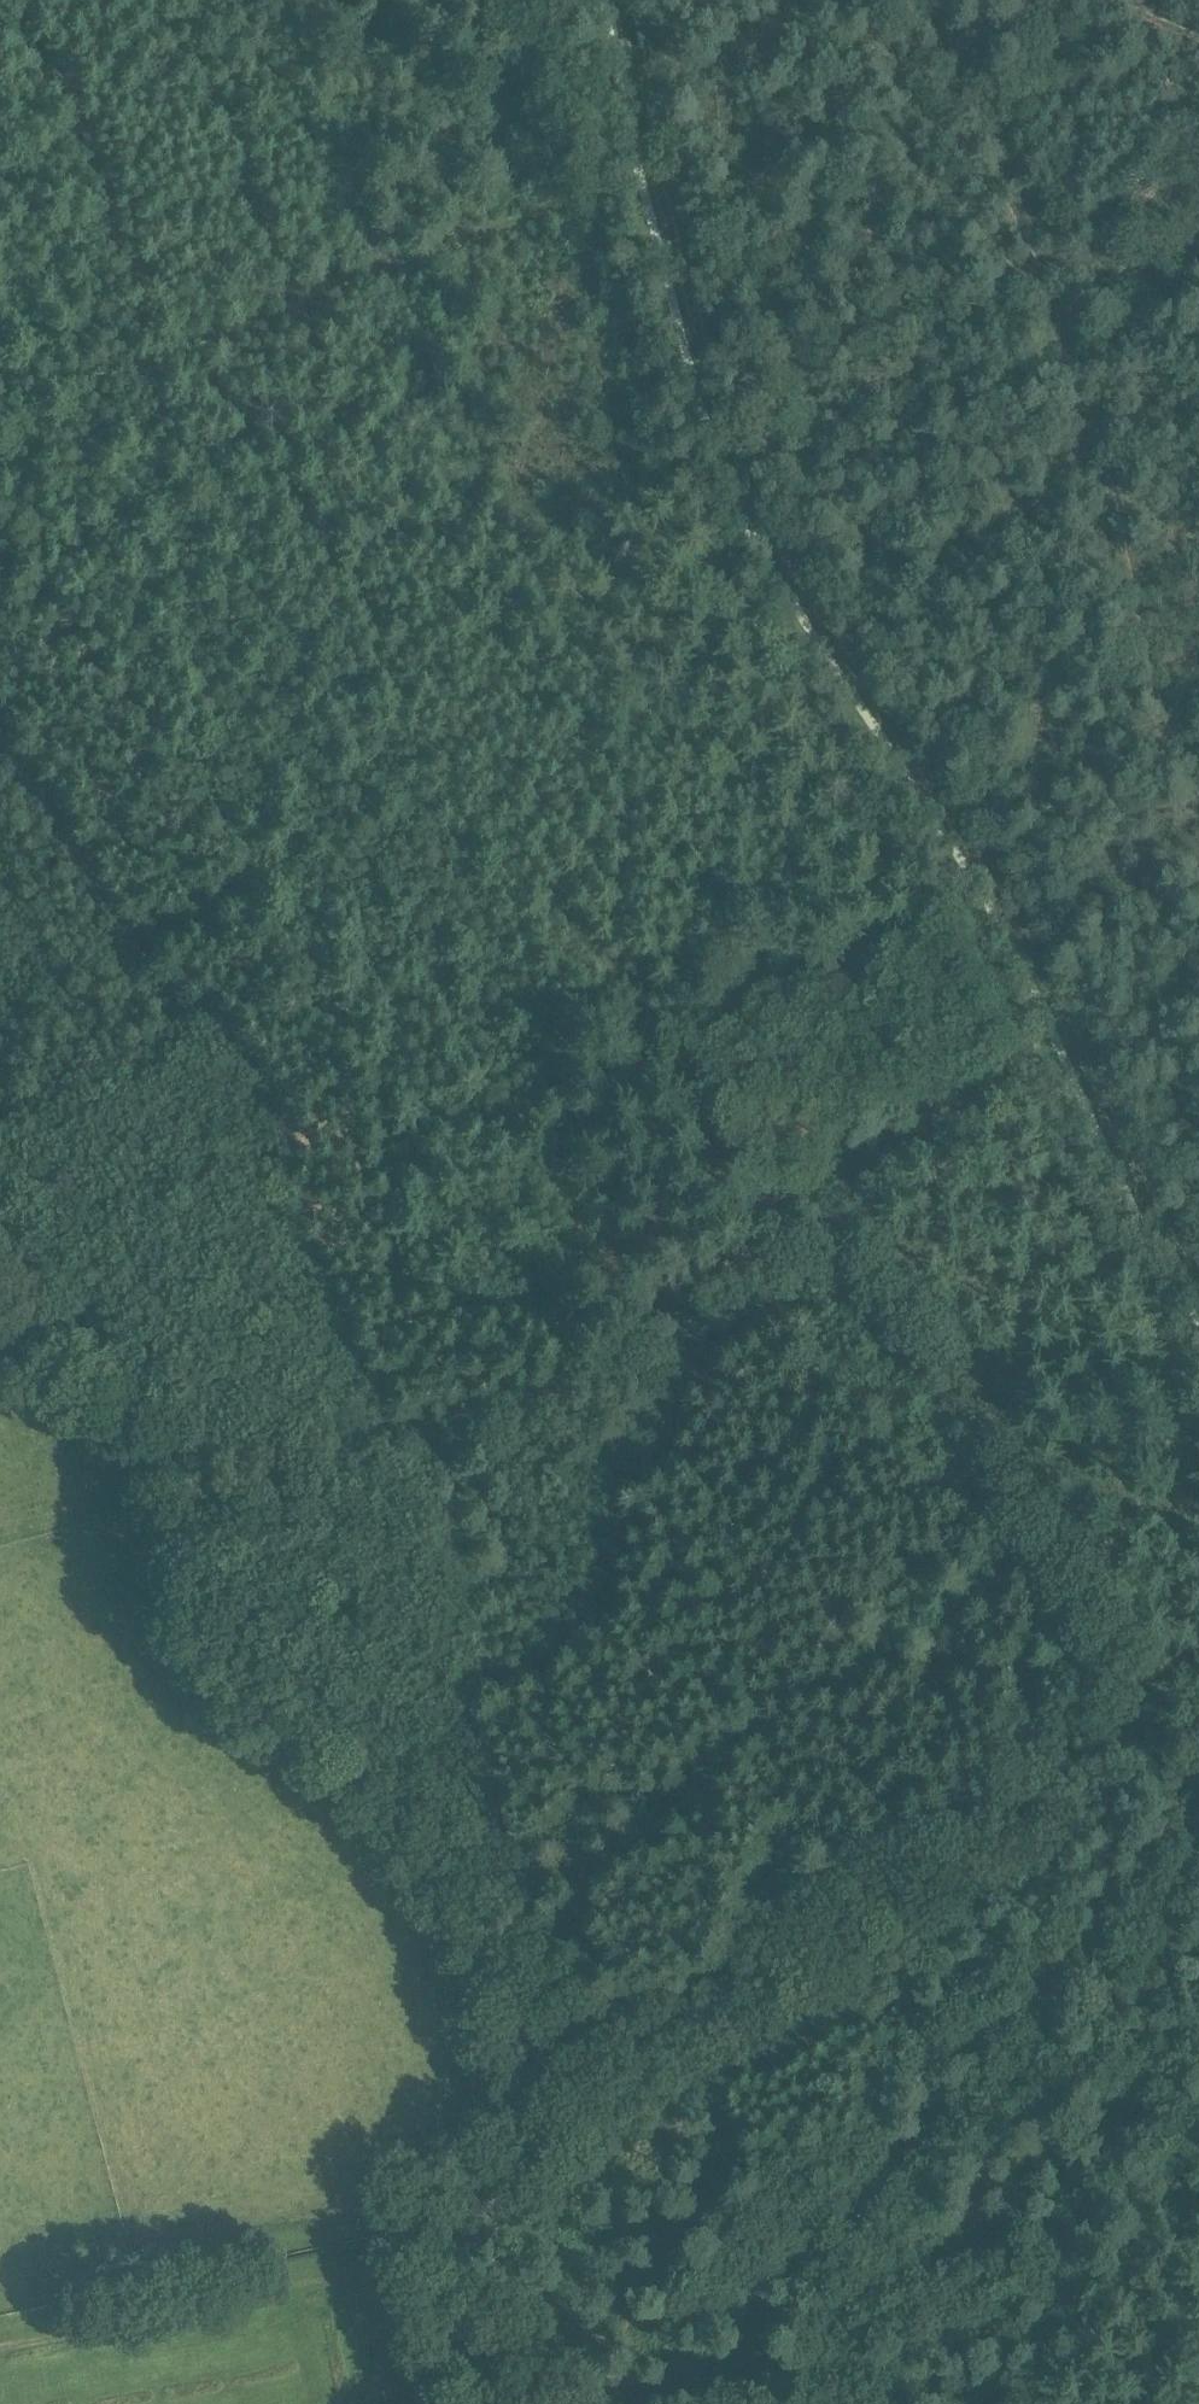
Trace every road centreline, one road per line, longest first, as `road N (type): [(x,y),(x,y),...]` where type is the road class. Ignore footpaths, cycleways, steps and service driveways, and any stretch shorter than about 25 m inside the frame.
road 1 (track): [(0,2301),(405,2216),(535,2153),(1198,1659)]
road 2 (track): [(663,153),(728,432),(1080,1033),(1198,1278)]
road 3 (track): [(1142,1695),(1139,1638),(848,1203),(857,1169),(960,1112),(1035,1053),(1080,1033)]
road 4 (track): [(634,0),(663,153)]

